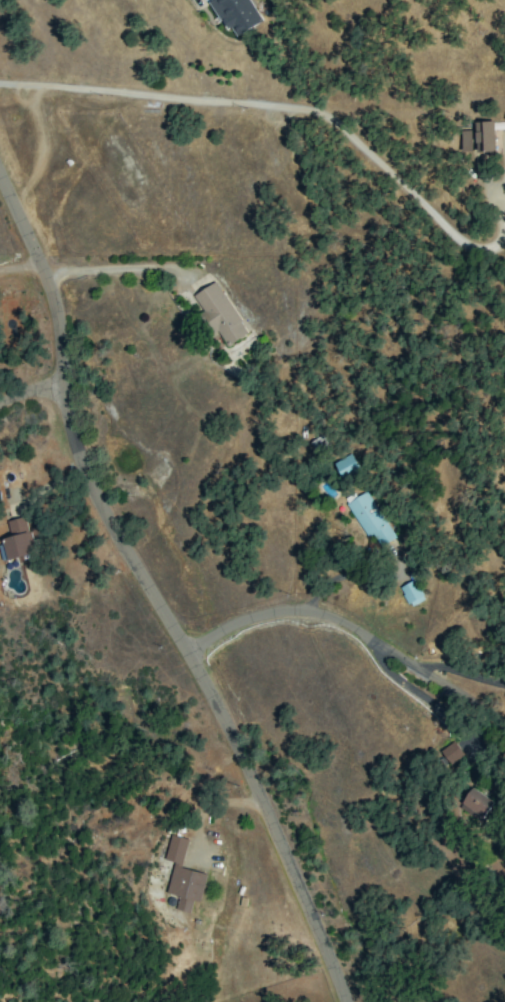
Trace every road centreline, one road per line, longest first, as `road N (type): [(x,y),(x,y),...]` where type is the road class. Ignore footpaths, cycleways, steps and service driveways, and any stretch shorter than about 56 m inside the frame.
road 1 (residential): [(351,1001),(310,887),(223,711),(127,559),(78,453),(44,273),(0,178)]
road 2 (residential): [(188,651),(265,618),(331,620),(504,731)]

